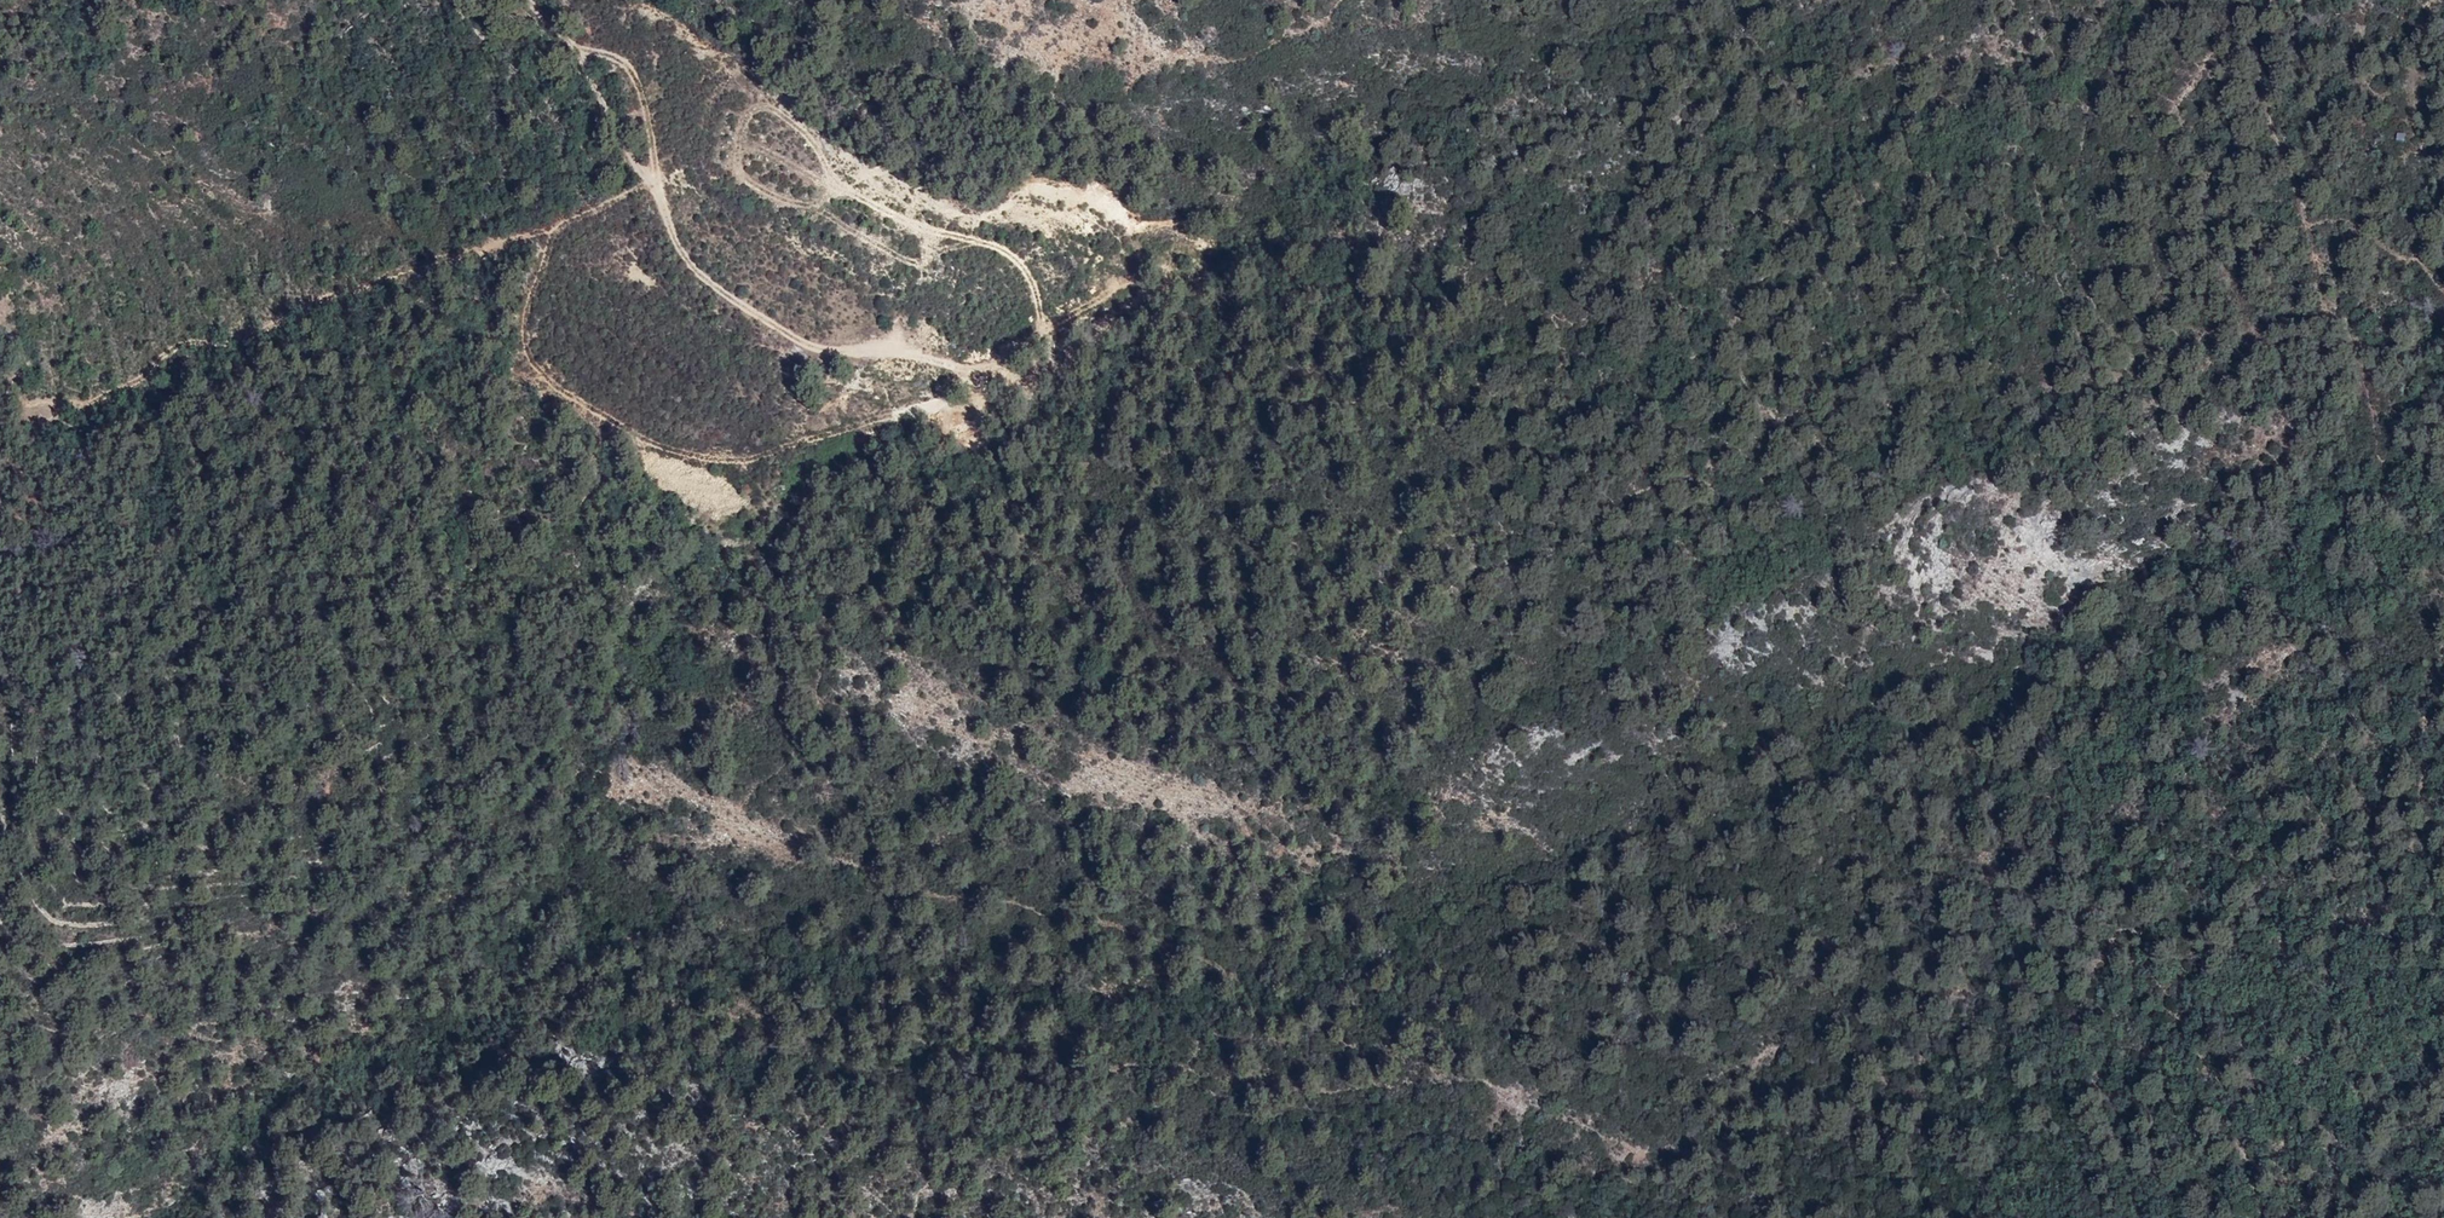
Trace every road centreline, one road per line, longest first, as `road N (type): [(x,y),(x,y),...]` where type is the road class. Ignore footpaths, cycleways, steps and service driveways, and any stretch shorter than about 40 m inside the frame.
road 1 (track): [(528,0),(569,45),(663,200),(687,266),(748,311),(811,343),(846,350),(890,339)]

